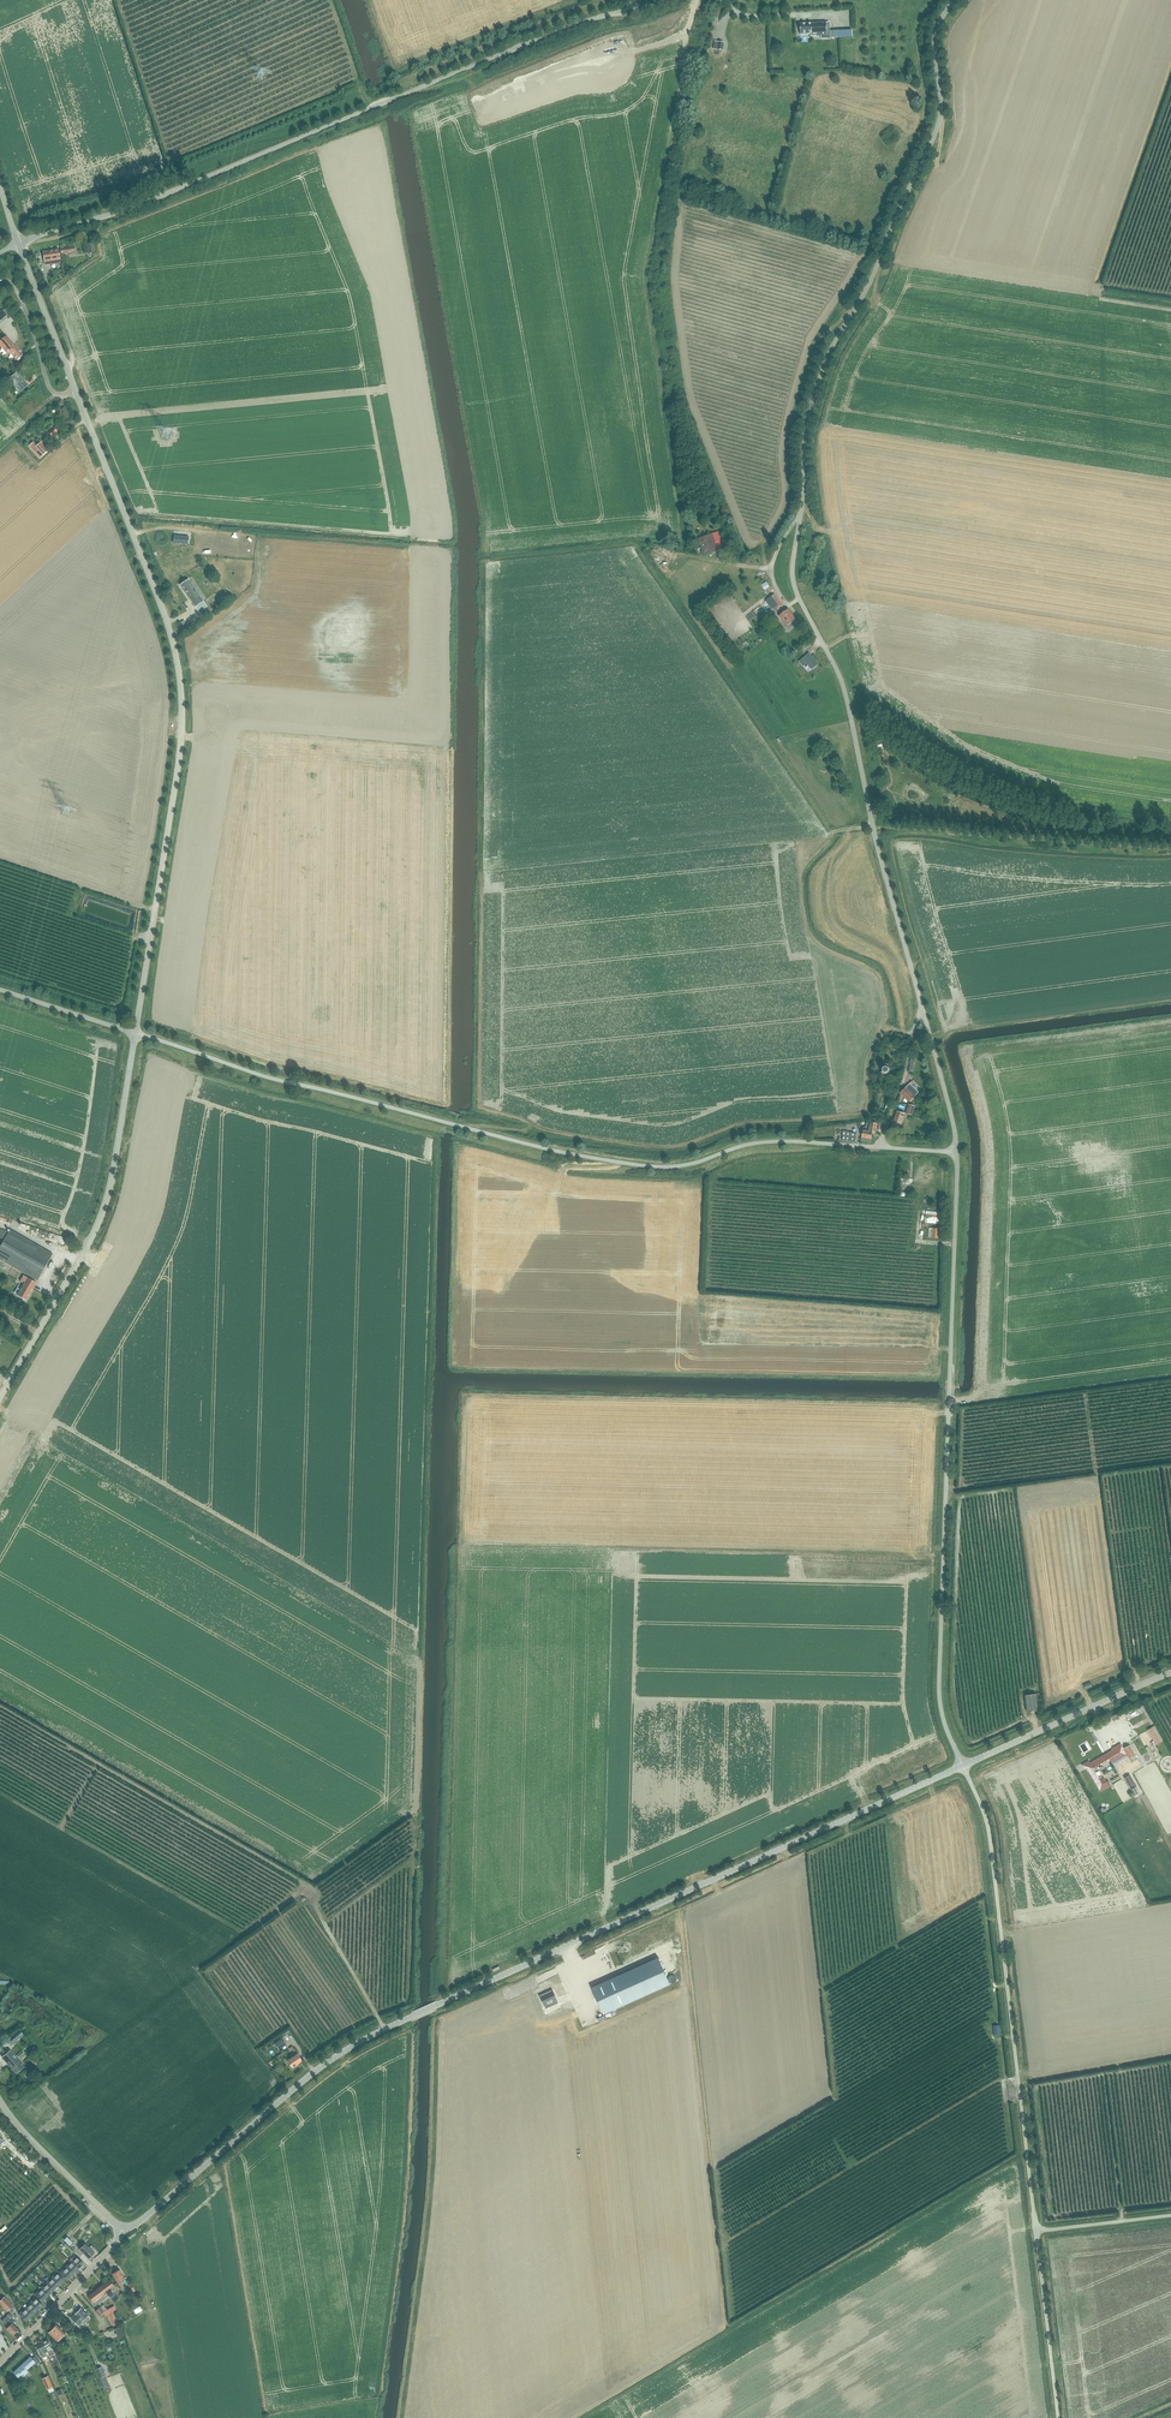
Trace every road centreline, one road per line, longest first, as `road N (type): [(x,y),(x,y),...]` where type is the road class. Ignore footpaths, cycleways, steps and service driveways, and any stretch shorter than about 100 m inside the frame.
road 1 (tertiary): [(123,2227),(384,2028),(963,1766)]
road 2 (unclassified): [(957,1151),(792,1141),(672,1167),(643,1165),(262,1076),(137,1034)]
road 3 (unclassified): [(20,244),(161,197),(587,21),(633,10)]
road 4 (tertiary): [(137,1034),(182,692),(158,600),(86,419)]
road 5 (unclassified): [(963,1766),(939,1684),(957,1151)]
road 6 (unclassified): [(957,1151),(845,690),(799,599)]
road 7 (unclassified): [(800,517),(813,399),(935,134),(937,35),(956,0)]
road 8 (unclassified): [(1037,2233),(991,1841),(963,1766)]
road 9 (tertiary): [(0,1397),(98,1222),(137,1034)]
road 10 (tertiary): [(963,1766),(1170,1674)]
road 11 (unclassified): [(1058,2417),(1037,2233)]
road 12 (tertiary): [(0,2362),(109,2254),(123,2227)]
road 13 (tertiary): [(123,2227),(42,2153),(0,2102)]
road 14 (tertiary): [(76,391),(20,244)]
road 15 (residential): [(76,391),(49,388),(21,300),(1,282)]
road 16 (unclassified): [(137,1034),(0,990)]
road 17 (track): [(881,1147),(923,1010)]
road 18 (unclassified): [(1037,2233),(1170,2218)]

